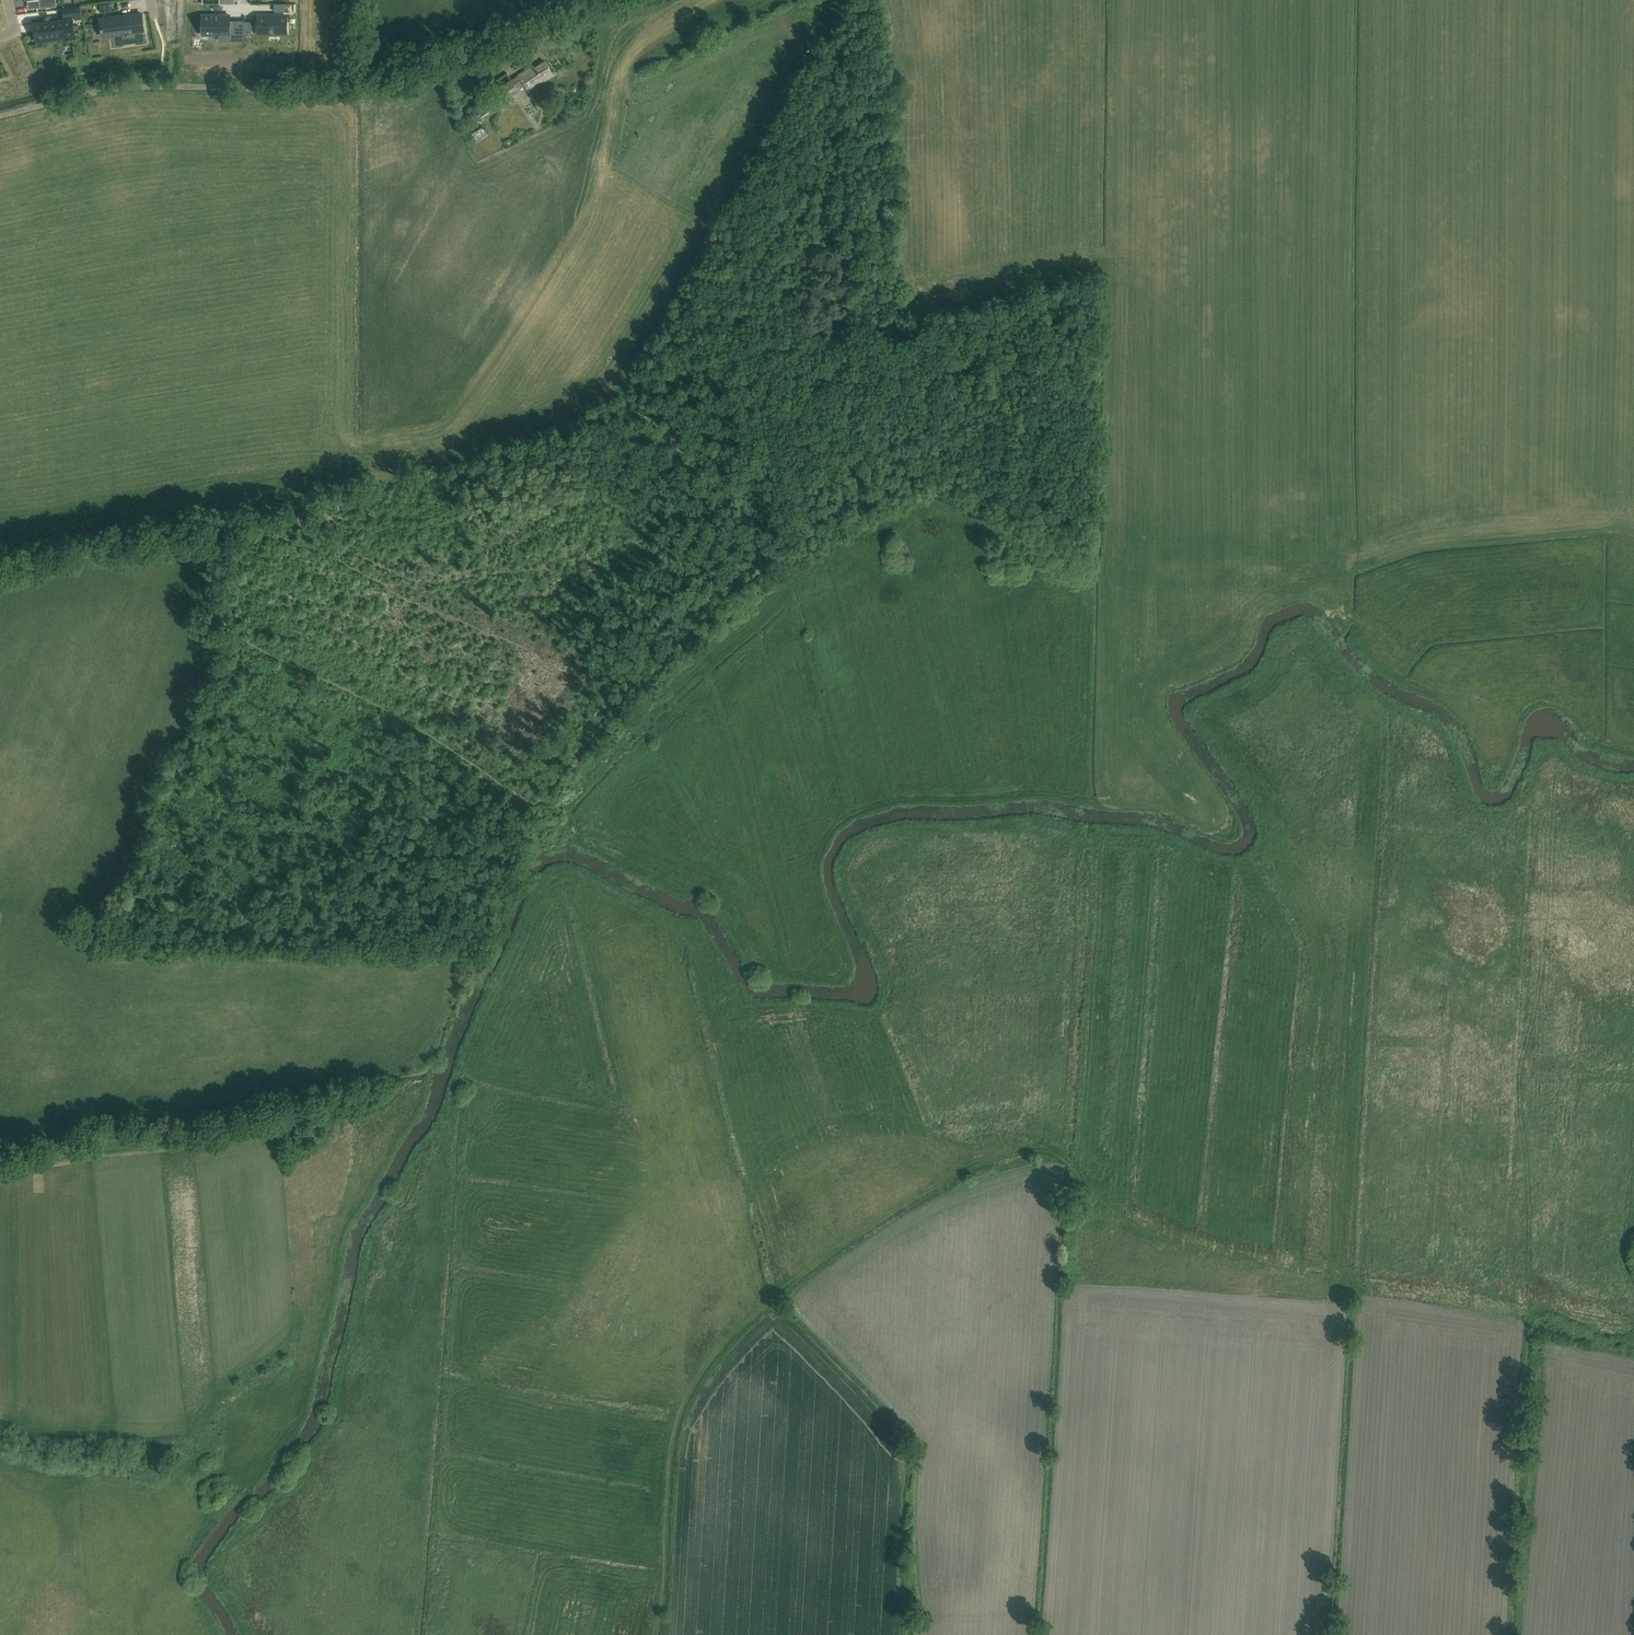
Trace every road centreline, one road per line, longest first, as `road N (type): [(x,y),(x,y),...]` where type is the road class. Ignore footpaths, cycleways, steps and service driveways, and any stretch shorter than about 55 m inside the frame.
road 1 (track): [(0,117),(128,88),(358,86),(522,37),(610,0)]

